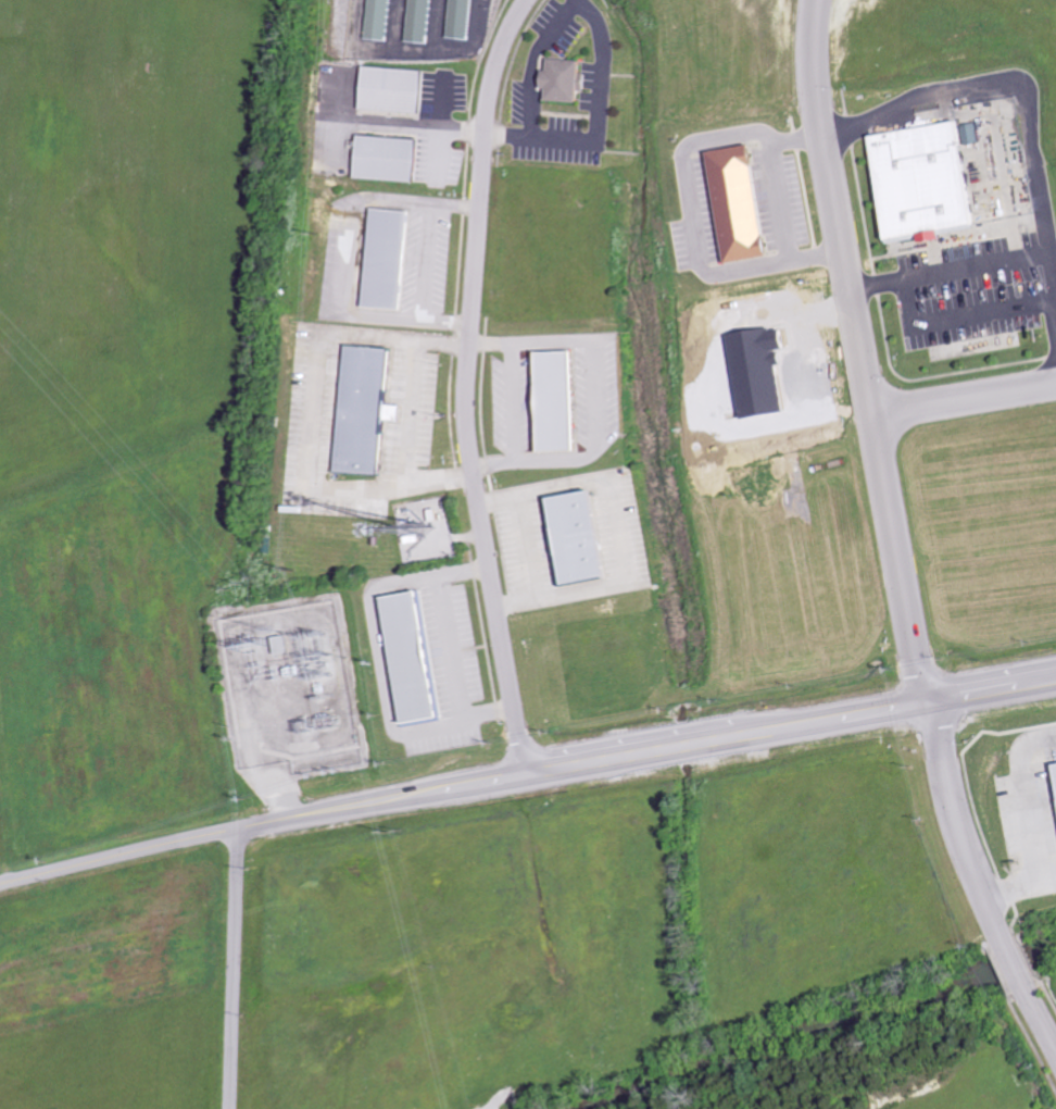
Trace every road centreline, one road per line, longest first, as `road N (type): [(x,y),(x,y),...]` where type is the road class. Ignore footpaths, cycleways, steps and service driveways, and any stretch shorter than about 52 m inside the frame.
road 1 (secondary): [(1055,682),(529,772),(0,886)]
road 2 (residential): [(529,772),(464,431),(481,86),(517,0)]
road 3 (residential): [(928,705),(803,66),(811,0)]
road 4 (residential): [(229,1108),(239,830)]
road 5 (residential): [(928,705),(973,875),(1003,944)]
road 6 (residential): [(867,414),(1055,385)]

